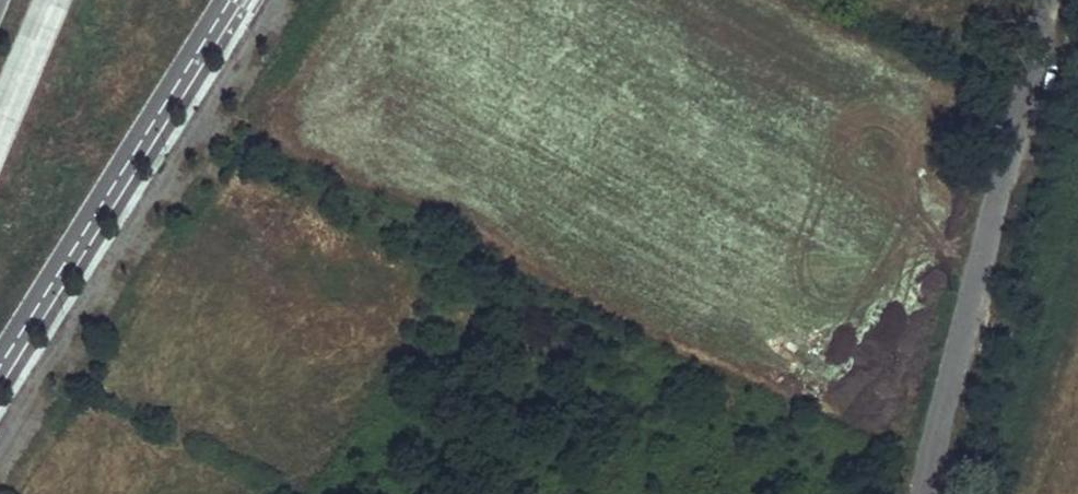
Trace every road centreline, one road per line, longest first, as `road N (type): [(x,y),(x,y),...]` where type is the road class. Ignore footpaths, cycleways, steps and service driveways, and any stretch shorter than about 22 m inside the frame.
road 1 (unclassified): [(925,493),(1046,0)]
road 2 (tertiary): [(0,362),(227,0)]

